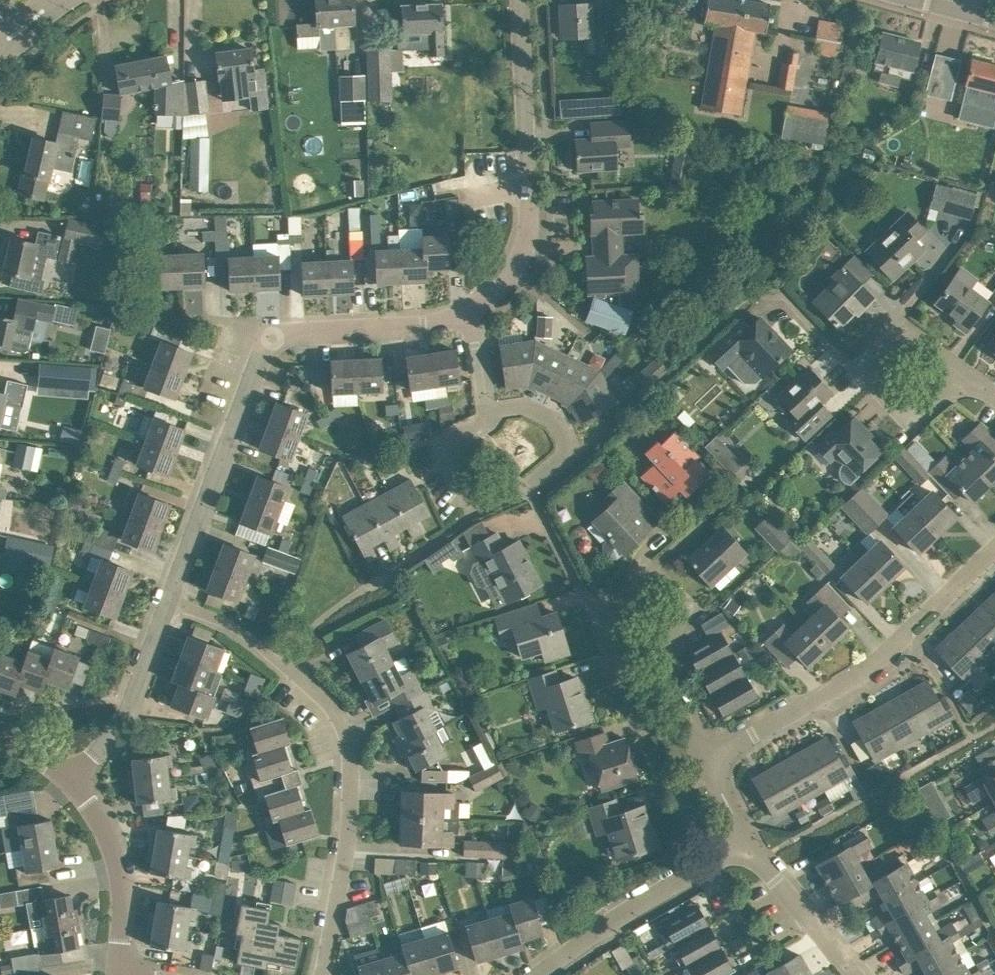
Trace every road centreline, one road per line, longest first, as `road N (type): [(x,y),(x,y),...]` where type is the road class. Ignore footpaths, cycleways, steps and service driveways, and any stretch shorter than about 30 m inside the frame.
road 1 (residential): [(856,369),(780,292),(755,292),(652,399),(572,448)]
road 2 (residential): [(702,760),(884,666),(994,553)]
road 3 (residential): [(525,0),(535,180),(527,252),(516,273),(465,320)]
road 4 (residential): [(325,974),(348,845),(347,729),(335,707),(284,661)]
road 5 (residential): [(272,336),(170,597)]
road 6 (residential): [(749,838),(536,974)]
road 7 (residential): [(284,661),(309,629),(466,522),(475,506)]
road 8 (residential): [(170,597),(135,696),(70,780)]
road 9 (unclassified): [(118,973),(120,869),(103,826),(70,780)]
road 10 (residential): [(465,320),(272,336)]
road 11 (residential): [(856,974),(749,838)]
road 12 (residential): [(856,369),(906,430),(960,376)]
road 13 (residential): [(588,601),(523,486)]
road 14 (residential): [(284,661),(170,597)]
road 15 (residential): [(475,506),(438,447),(491,421)]
road 16 (residential): [(643,658),(682,620),(639,567)]

